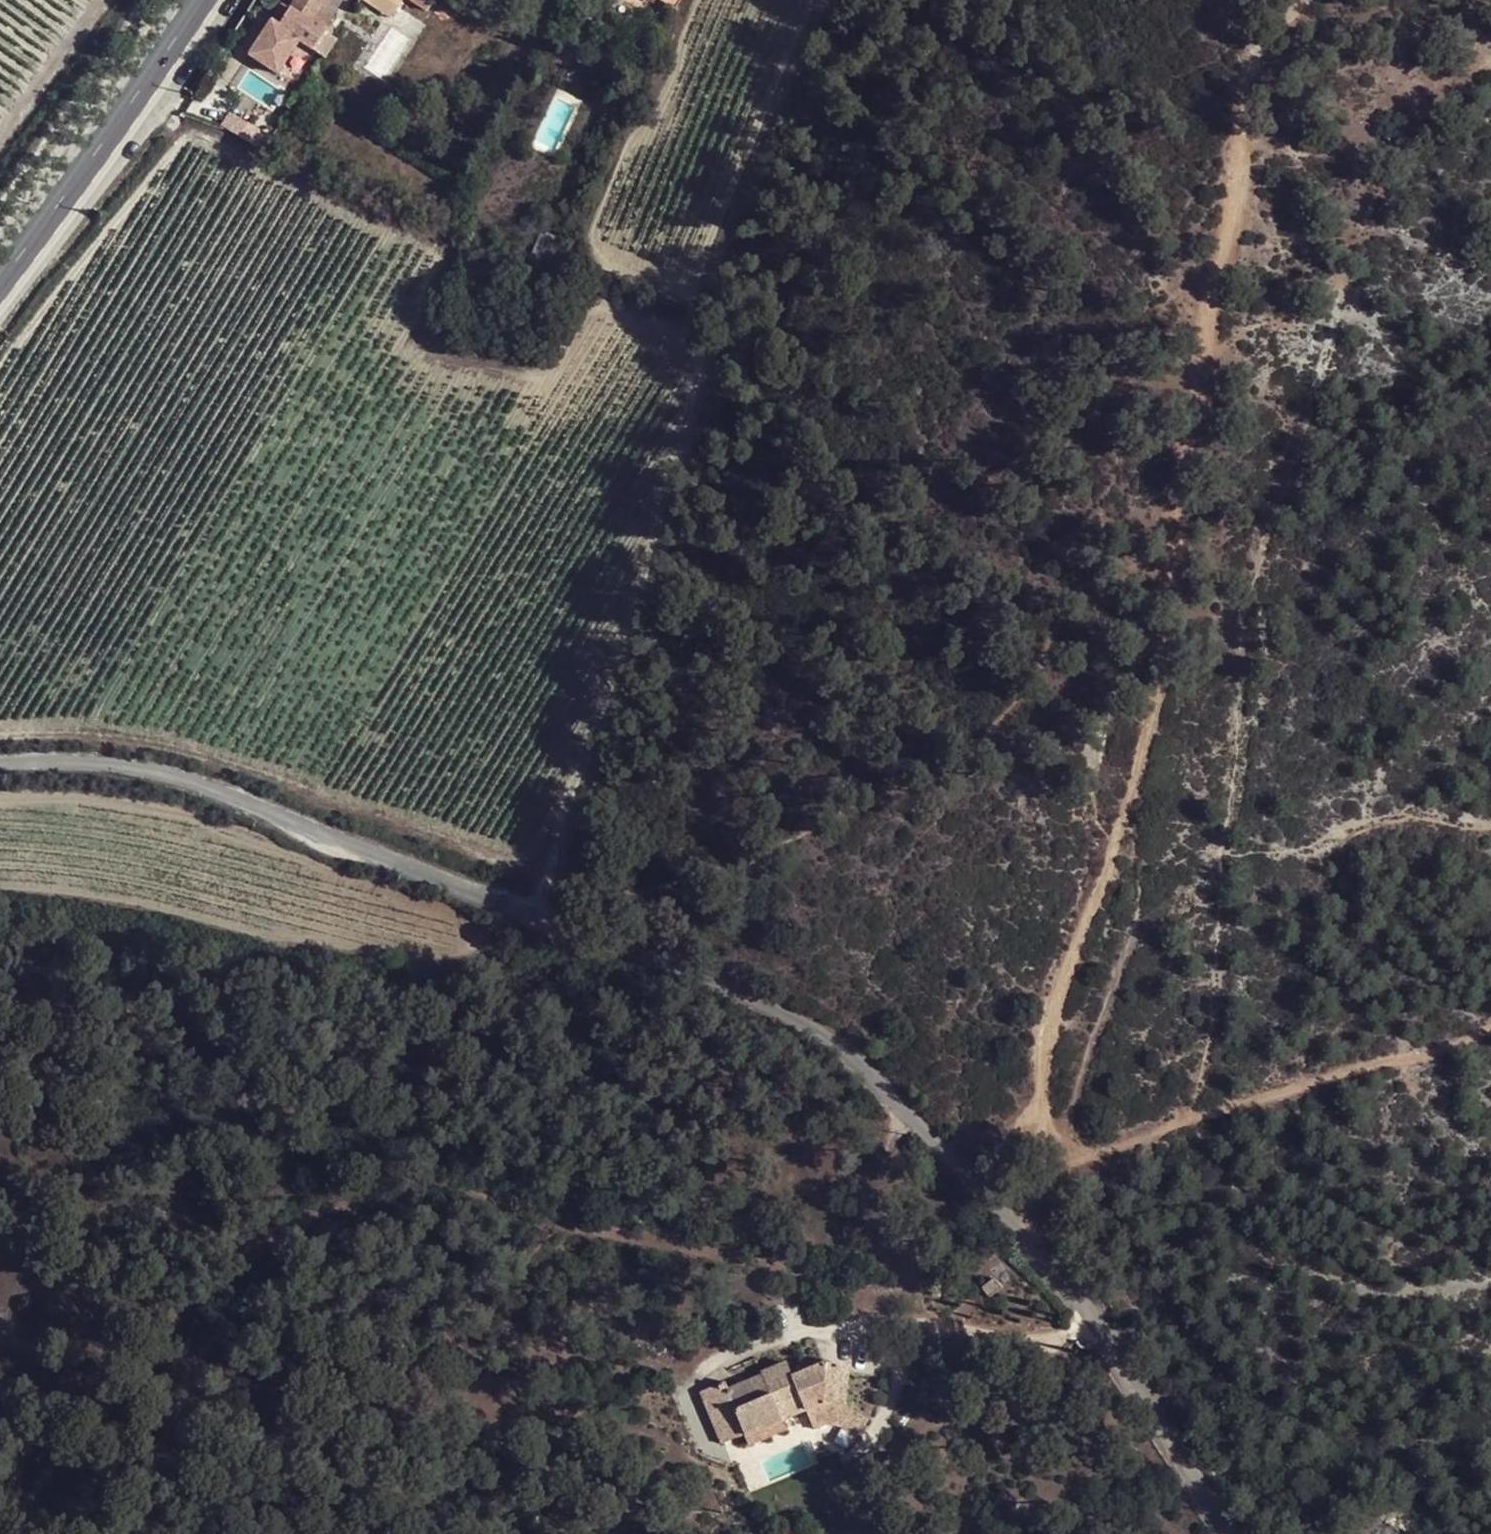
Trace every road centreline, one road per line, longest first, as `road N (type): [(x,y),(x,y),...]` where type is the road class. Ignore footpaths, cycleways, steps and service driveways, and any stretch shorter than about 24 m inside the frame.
road 1 (unclassified): [(0,762),(153,769),(225,791),(813,1028),(870,1070),(1095,1320),(1228,1533)]
road 2 (track): [(4,1533),(49,1464),(222,1266),(317,1210),(437,1185),(879,1297),(905,1309),(913,1325)]
road 3 (tertiary): [(208,0),(0,303)]

